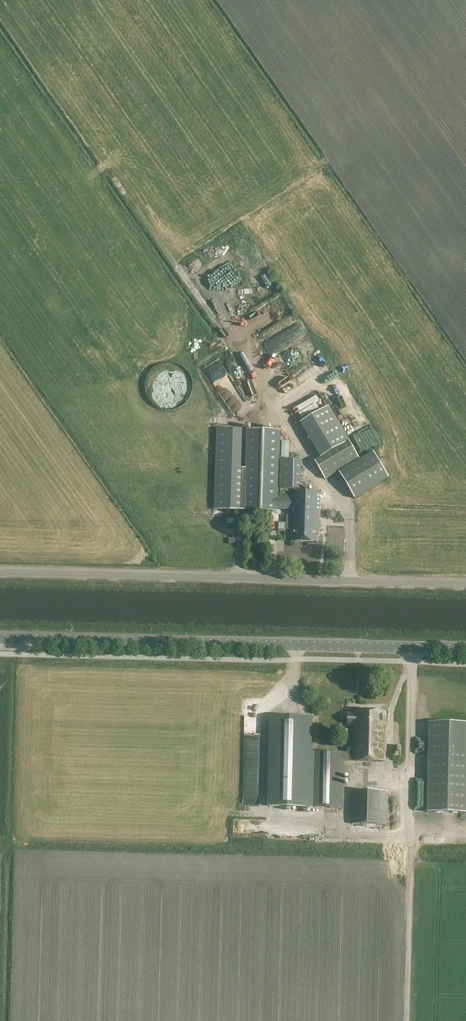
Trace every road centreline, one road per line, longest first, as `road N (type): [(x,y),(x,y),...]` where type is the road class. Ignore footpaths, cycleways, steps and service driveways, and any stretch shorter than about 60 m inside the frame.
road 1 (unclassified): [(465,584),(0,572)]
road 2 (tertiary): [(465,649),(0,638)]
road 3 (track): [(412,851),(408,1020)]

